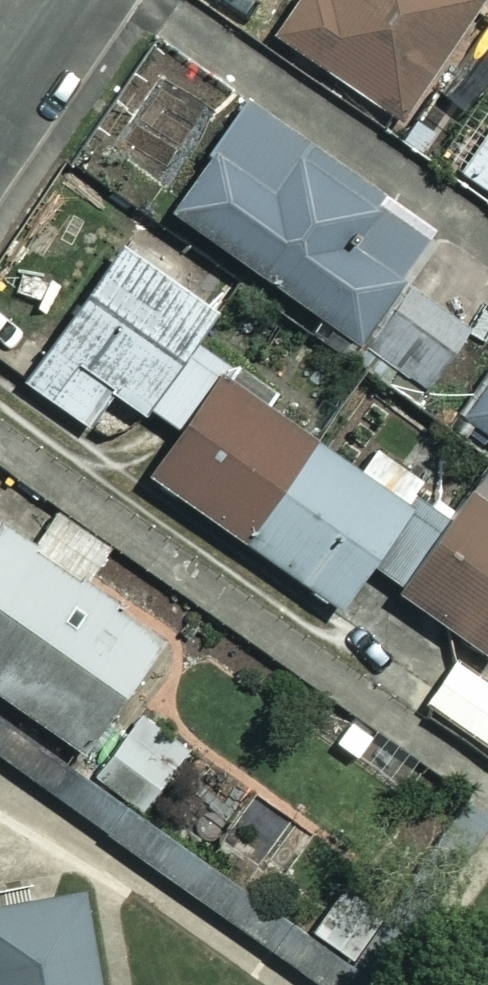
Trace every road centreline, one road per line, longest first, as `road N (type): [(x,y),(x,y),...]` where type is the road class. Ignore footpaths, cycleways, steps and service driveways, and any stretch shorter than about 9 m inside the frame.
road 1 (residential): [(0,108),(73,0)]

